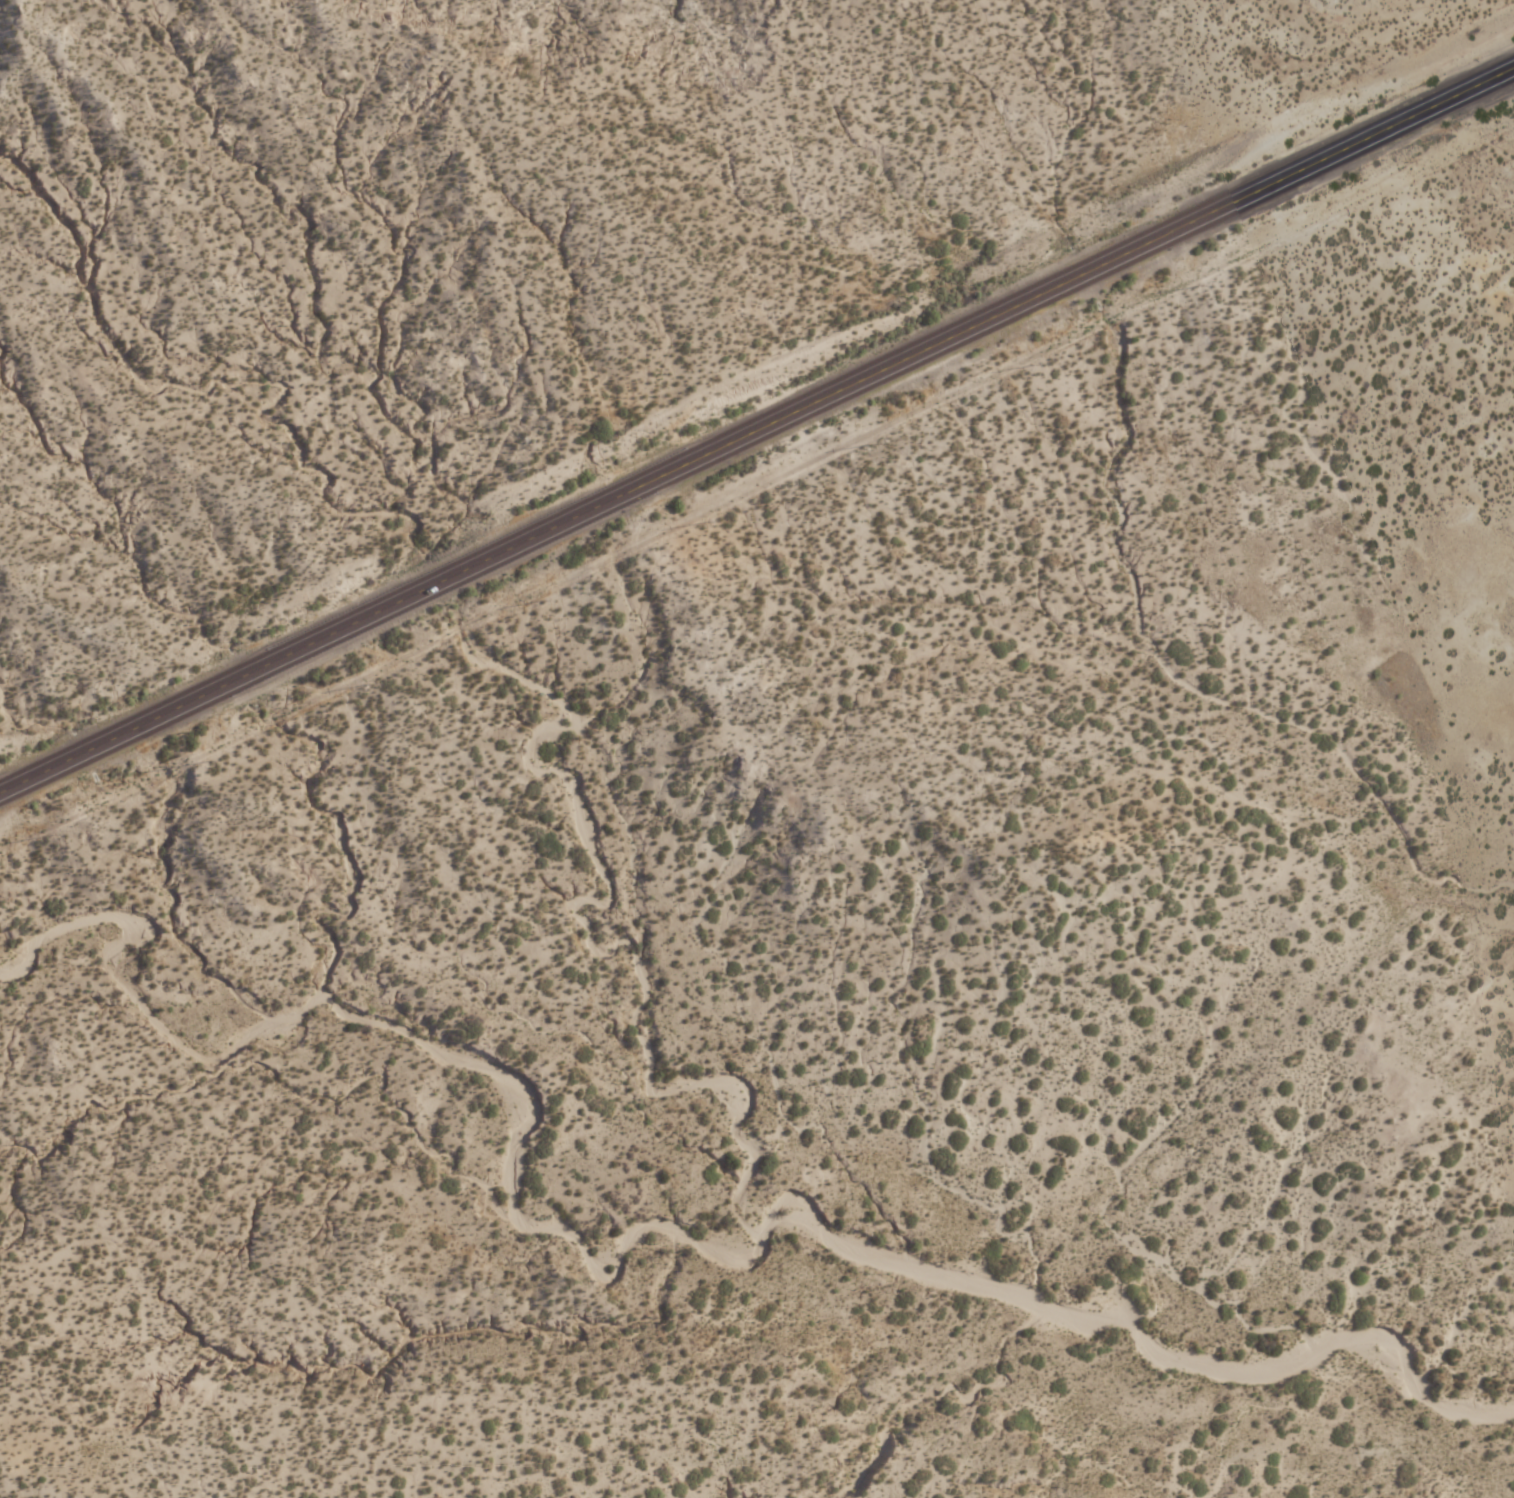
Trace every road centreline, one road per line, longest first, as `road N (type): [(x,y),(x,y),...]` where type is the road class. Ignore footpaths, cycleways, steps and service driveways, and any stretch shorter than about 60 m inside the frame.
road 1 (primary): [(0,791),(1513,65)]

